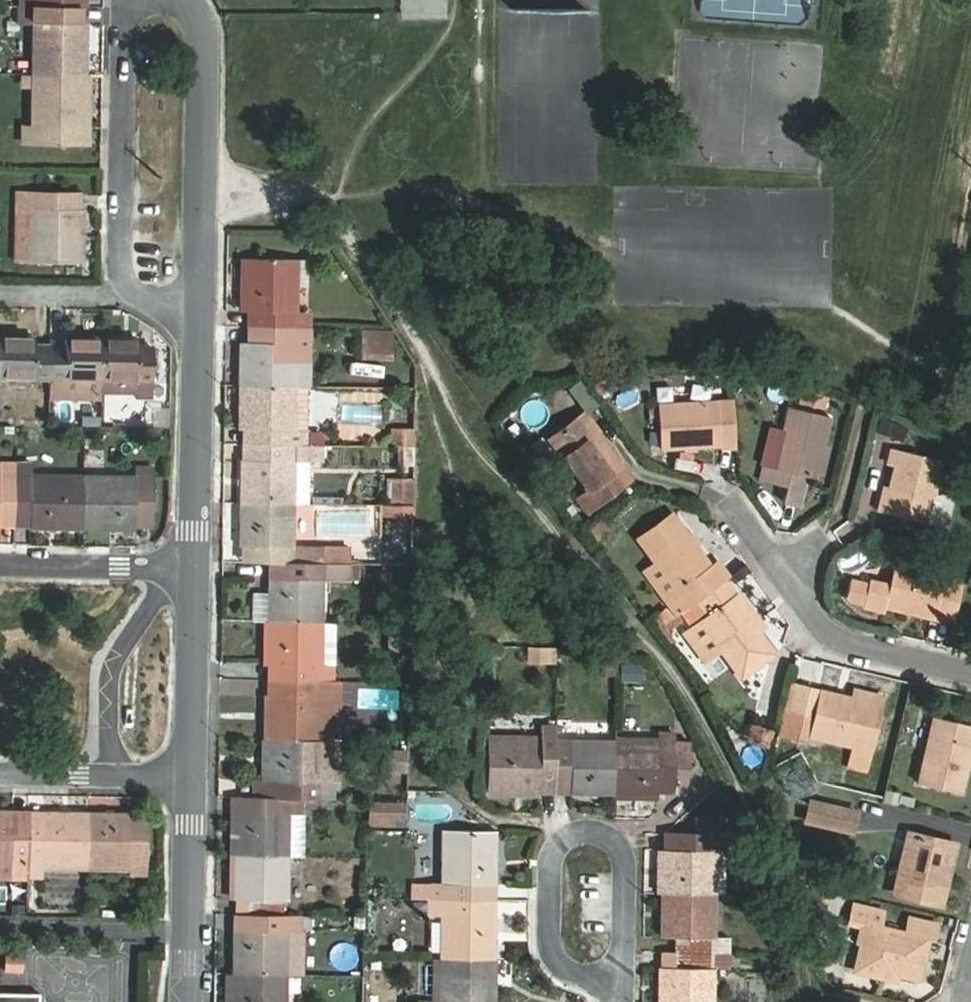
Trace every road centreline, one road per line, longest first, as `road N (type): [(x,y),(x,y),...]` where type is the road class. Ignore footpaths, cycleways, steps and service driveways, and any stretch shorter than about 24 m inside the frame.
road 1 (residential): [(624,980),(626,866),(615,841),(587,830),(559,840),(551,862),(549,935),(559,965),(584,977)]
road 2 (residential): [(201,304),(204,28),(186,0)]
road 3 (residential): [(124,0),(118,271),(125,293)]
road 4 (residential): [(970,668),(893,654),(804,609),(756,532)]
road 5 (residential): [(197,568),(201,304)]
road 6 (residential): [(188,1001),(192,779)]
road 7 (residential): [(192,779),(197,568)]
road 8 (residential): [(197,568),(0,566)]
road 9 (residential): [(0,774),(192,779)]
road 10 (residential): [(0,291),(125,293)]

